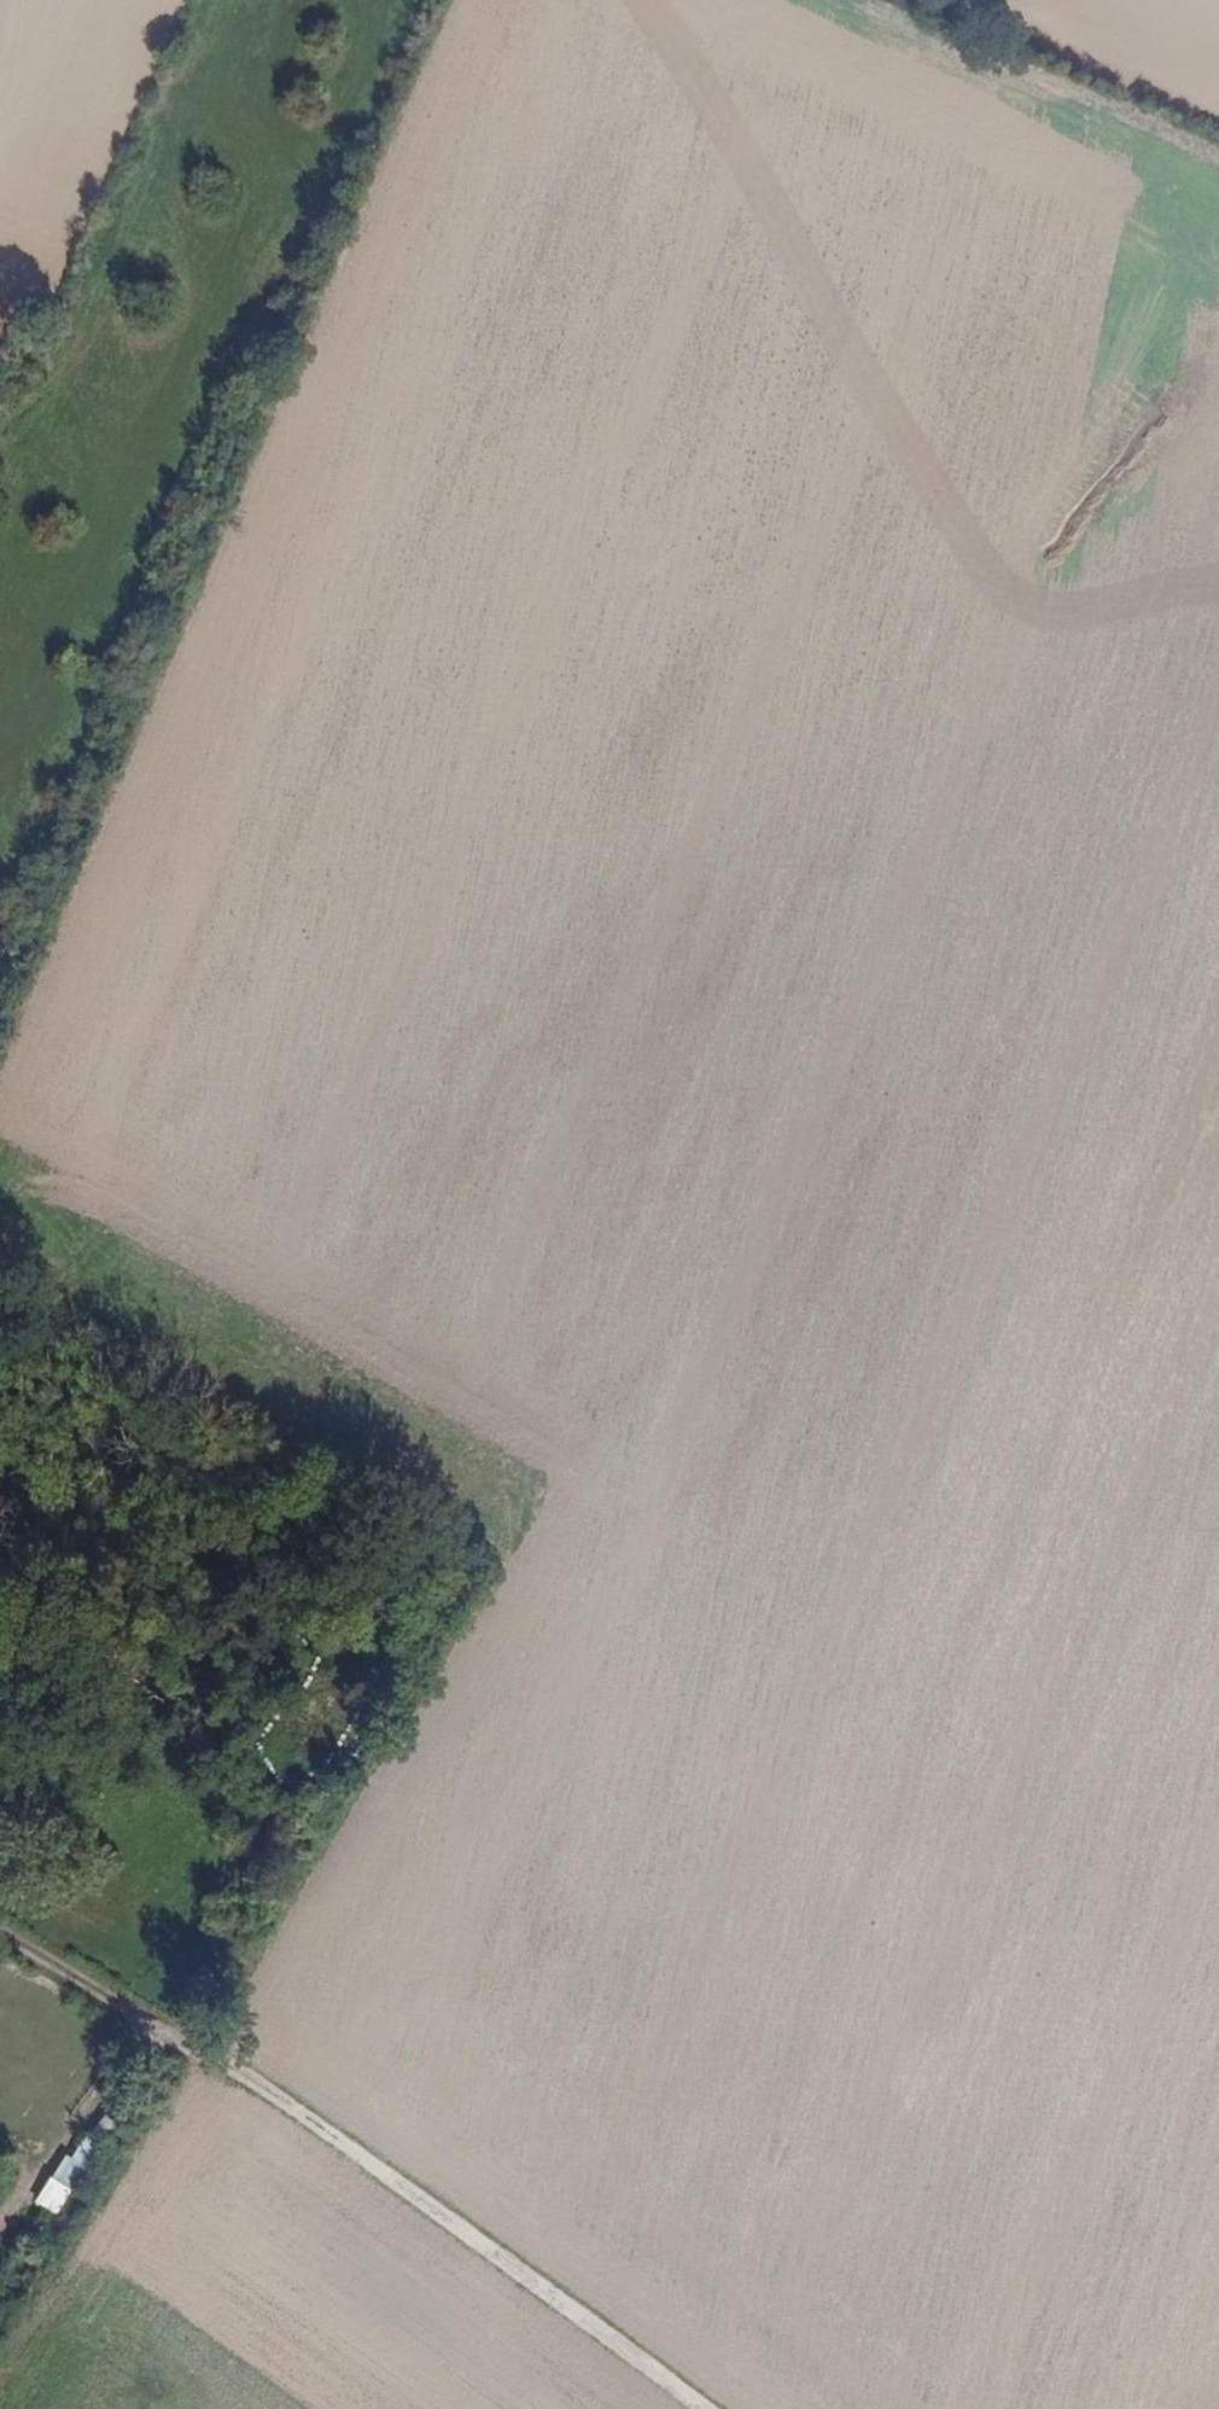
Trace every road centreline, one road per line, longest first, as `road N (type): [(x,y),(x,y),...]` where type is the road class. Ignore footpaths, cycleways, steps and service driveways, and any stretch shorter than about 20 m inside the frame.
road 1 (track): [(693,2408),(263,2090),(0,1930)]
road 2 (track): [(0,2277),(159,2028)]

